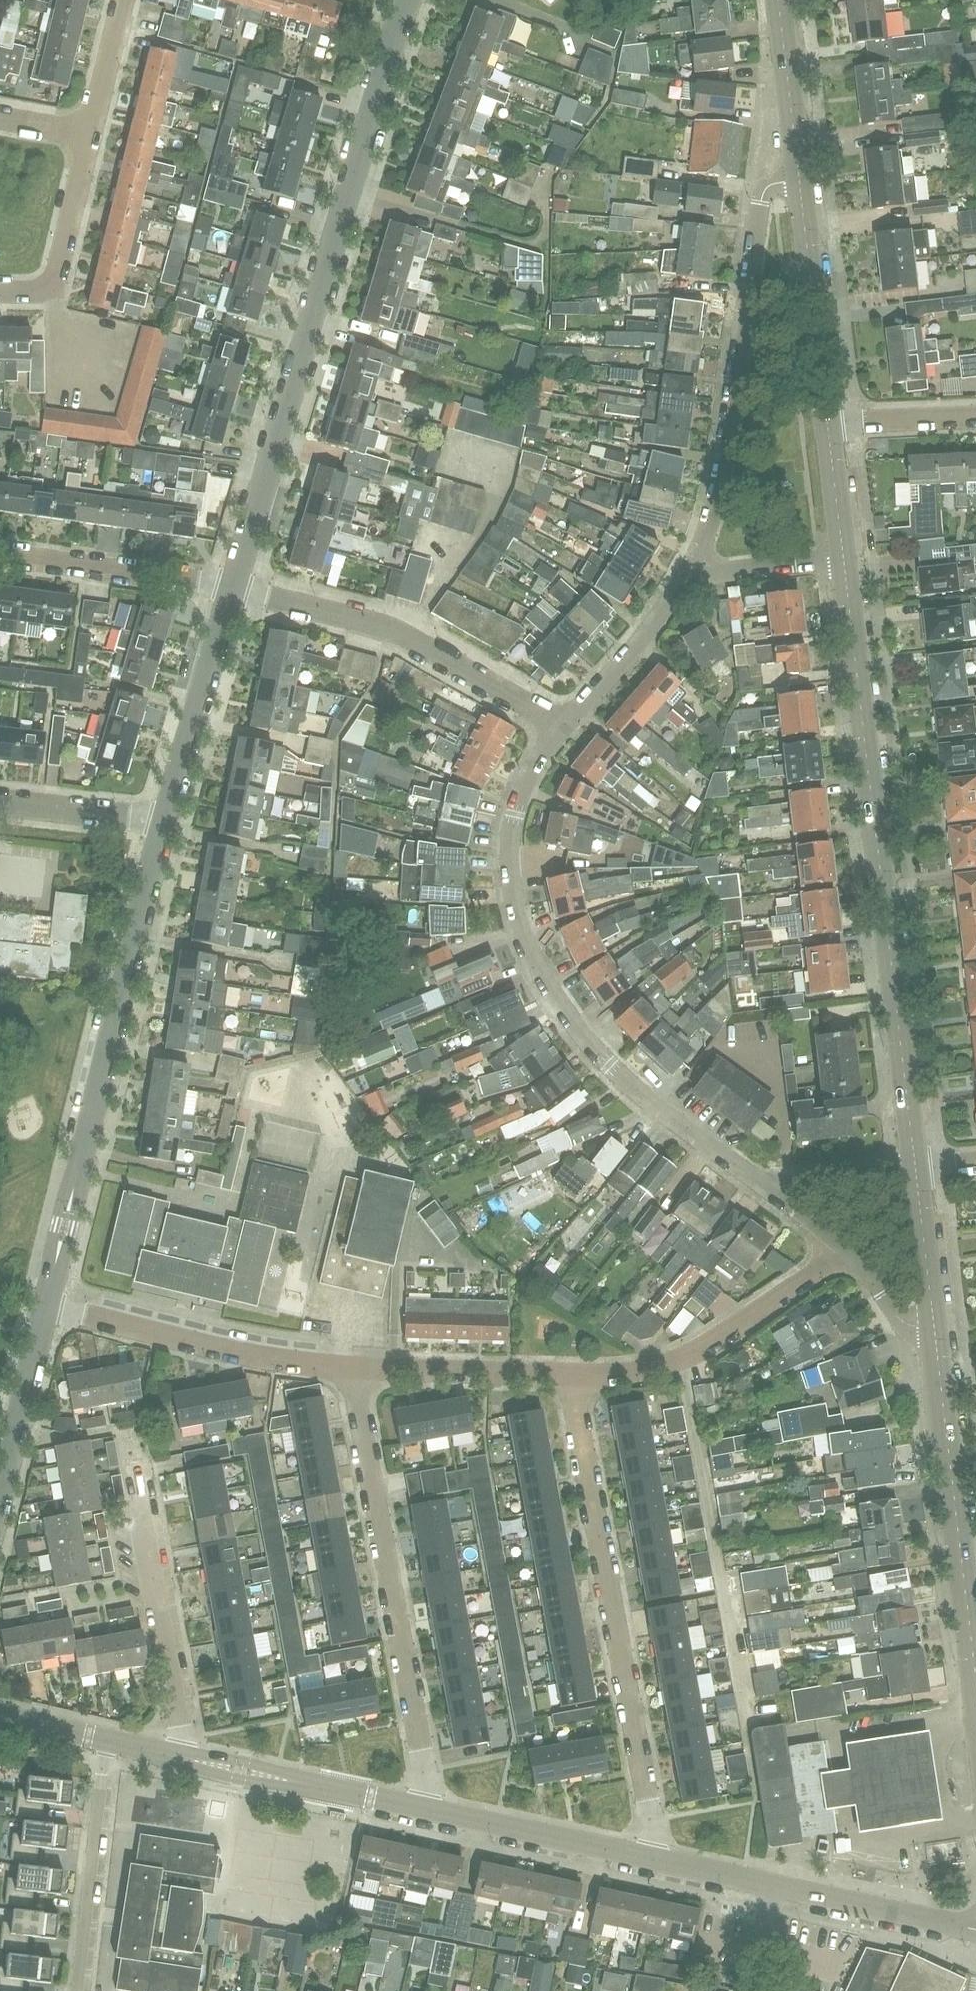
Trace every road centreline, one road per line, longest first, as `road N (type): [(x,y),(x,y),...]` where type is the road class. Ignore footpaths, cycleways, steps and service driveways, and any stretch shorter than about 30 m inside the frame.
road 1 (residential): [(917,1167),(840,556)]
road 2 (residential): [(234,590),(405,0)]
road 3 (residential): [(556,733),(514,815),(509,856),(540,962),(609,1064),(772,1187)]
road 4 (residential): [(47,1308),(162,822)]
road 5 (unclassified): [(649,1858),(653,1825),(577,1376)]
road 6 (unclassified): [(421,1810),(427,1775),(355,1371)]
road 7 (residential): [(695,568),(719,475),(759,200),(769,184),(795,177)]
road 8 (residential): [(975,1684),(930,1326)]
road 9 (residential): [(556,733),(406,635),(234,590)]
road 10 (residential): [(975,1928),(649,1858)]
road 11 (residential): [(47,1308),(277,1362),(355,1371)]
road 12 (residential): [(577,1376),(681,1359),(843,1250)]
road 13 (unclassified): [(182,1759),(133,1474)]
road 14 (residential): [(825,427),(795,177)]
road 15 (residential): [(74,1990),(105,1742)]
road 16 (residential): [(421,1810),(182,1759)]
road 17 (residential): [(162,822),(234,590)]
road 18 (residential): [(234,590),(0,548)]
road 19 (residential): [(649,1858),(421,1810)]
road 20 (residential): [(355,1371),(577,1376)]
road 21 (residential): [(695,568),(556,733)]
road 22 (residential): [(0,1497),(47,1308)]
road 23 (residential): [(795,177),(775,0)]
road 24 (residential): [(162,822),(0,802)]
road 25 (residential): [(36,275),(55,239),(80,122)]
road 26 (residential): [(930,1326),(917,1167)]
road 27 (residential): [(825,427),(975,418)]
road 28 (residential): [(772,1187),(917,1167)]
road 29 (residential): [(695,568),(840,556)]
road 30 (residential): [(840,556),(825,427)]
road 31 (residential): [(80,122),(115,0)]
road 32 (residential): [(930,1326),(900,1320),(843,1250)]

